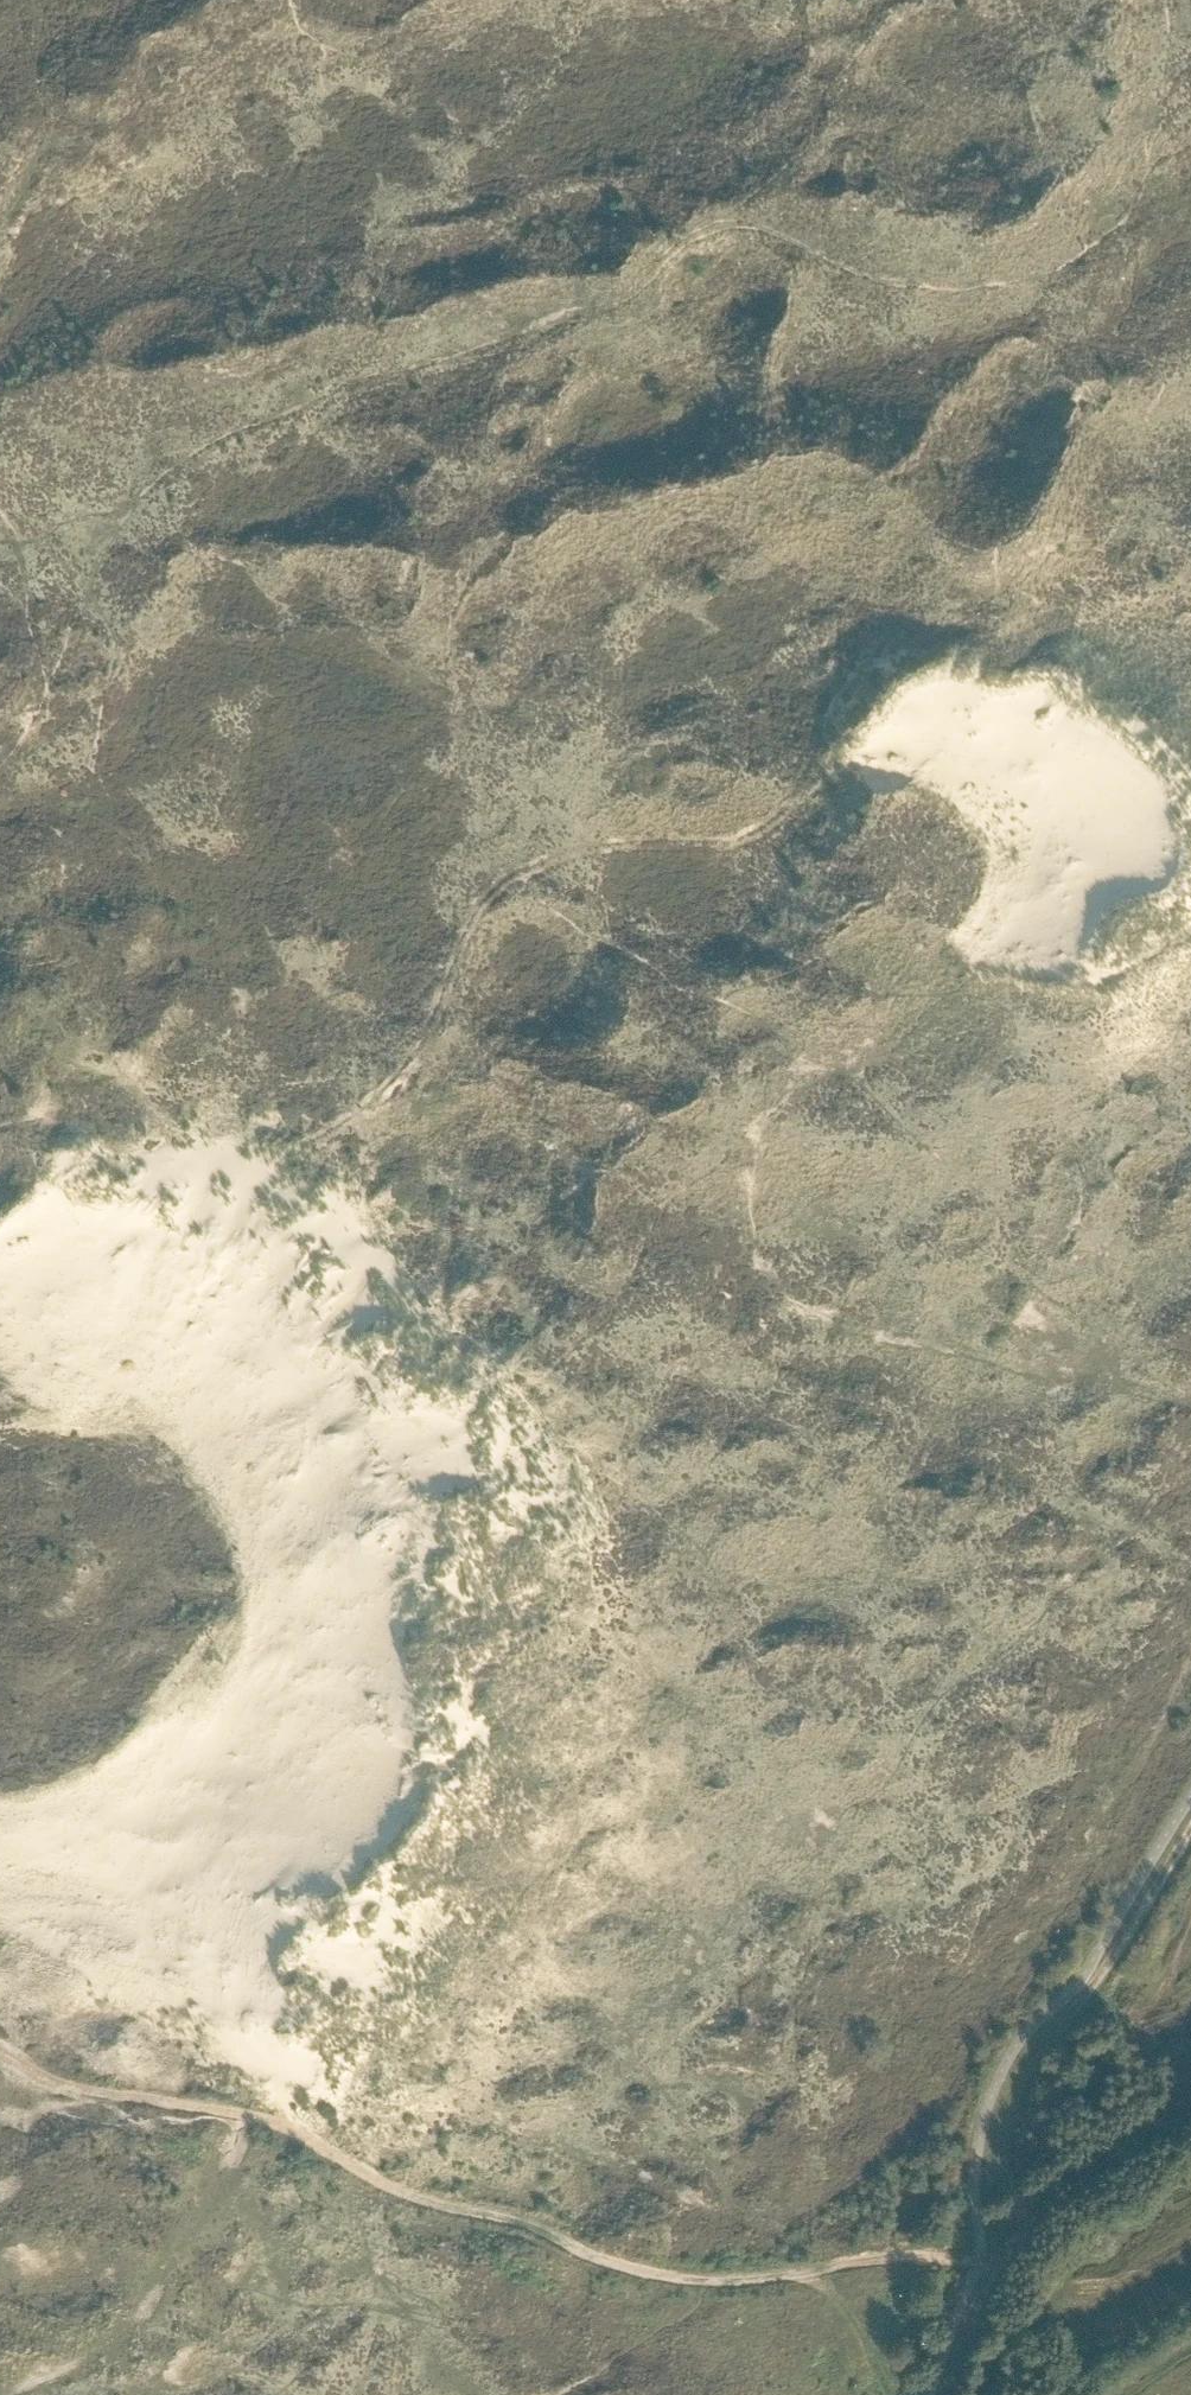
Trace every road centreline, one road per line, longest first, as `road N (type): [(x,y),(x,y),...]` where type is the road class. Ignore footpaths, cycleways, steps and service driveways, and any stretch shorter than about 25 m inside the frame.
road 1 (track): [(0,2060),(45,2085),(300,2135),(417,2203),(543,2232),(614,2269),(742,2283),(910,2258),(979,2260)]
road 2 (track): [(1017,2236),(1001,2140),(1009,2094),(1131,1928),(1190,1829)]
road 3 (track): [(1190,2097),(1035,2215),(1004,2257)]
road 4 (track): [(1004,2257),(951,2394)]

